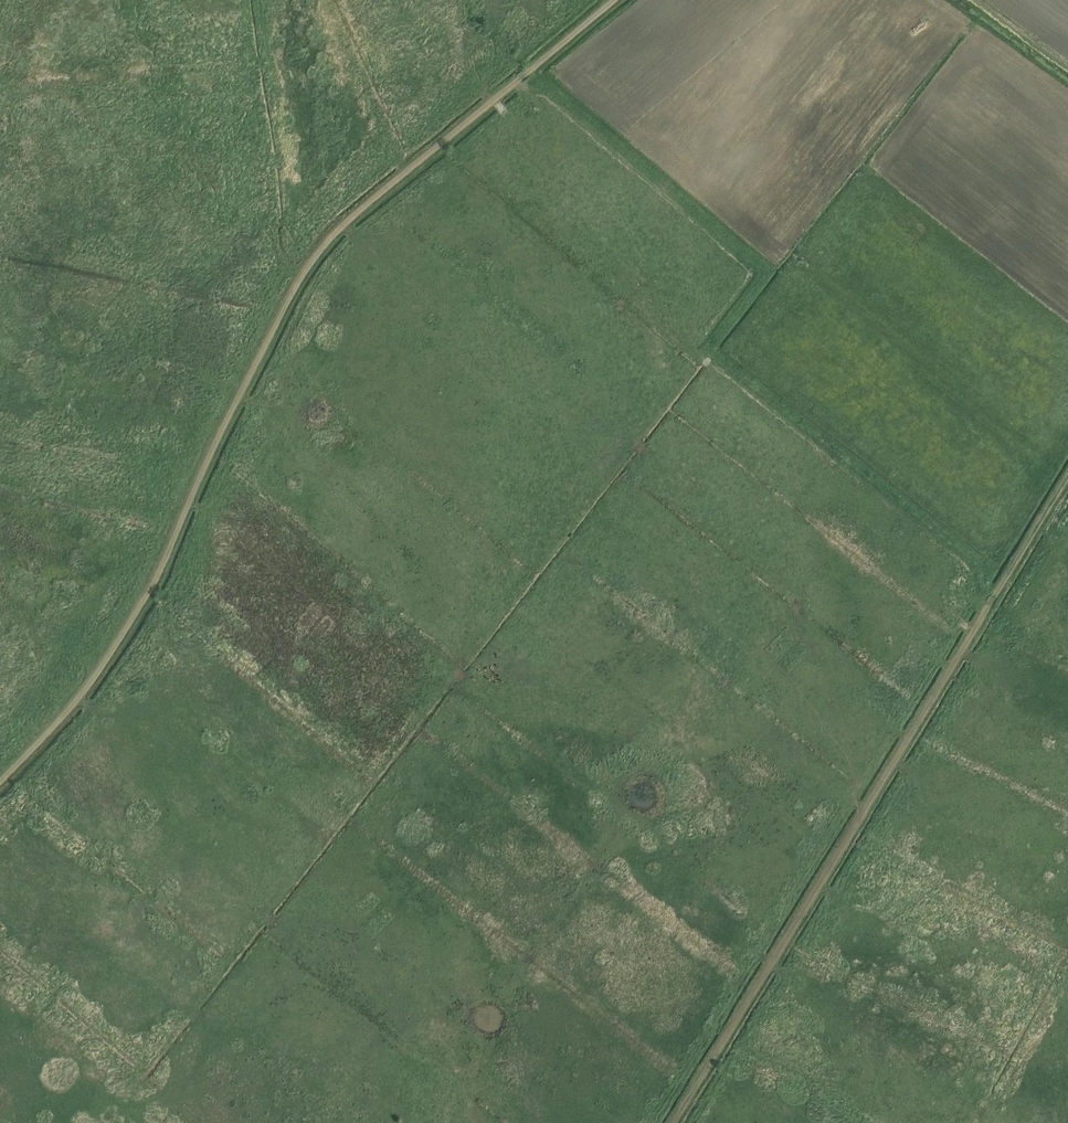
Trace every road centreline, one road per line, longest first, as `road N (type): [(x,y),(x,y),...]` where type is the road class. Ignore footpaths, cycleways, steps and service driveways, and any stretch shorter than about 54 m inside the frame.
road 1 (track): [(0,783),(106,661),(158,576),(318,250),(615,0)]
road 2 (track): [(1067,478),(674,1122)]

